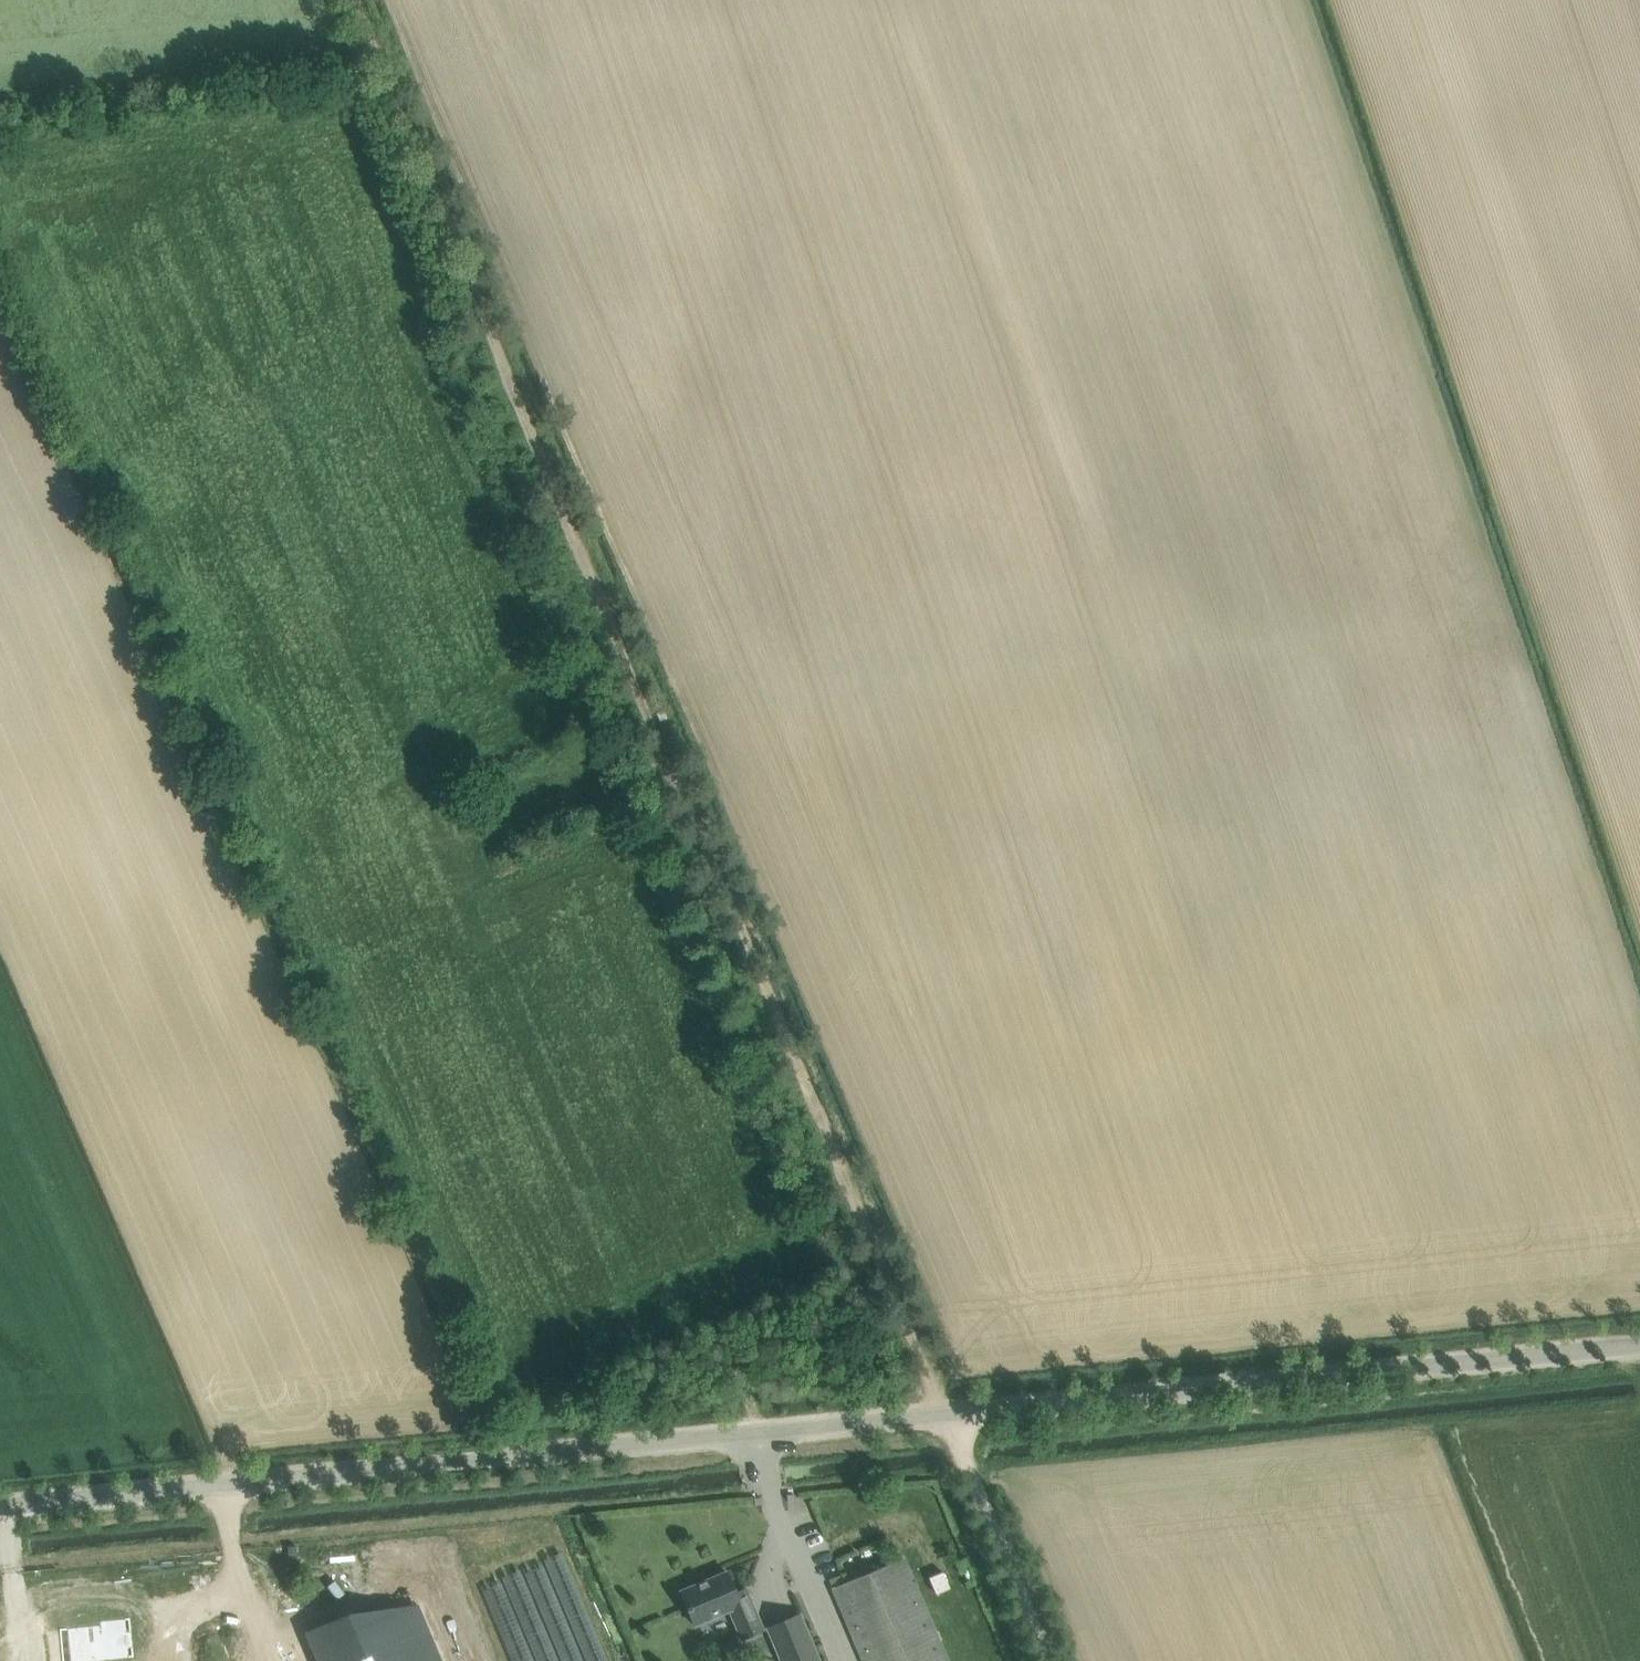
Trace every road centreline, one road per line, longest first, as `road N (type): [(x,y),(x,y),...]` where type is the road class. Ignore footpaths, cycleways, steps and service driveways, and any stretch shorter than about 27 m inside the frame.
road 1 (track): [(1048,1660),(641,710),(355,0)]
road 2 (unclassified): [(0,1509),(1639,1347)]

